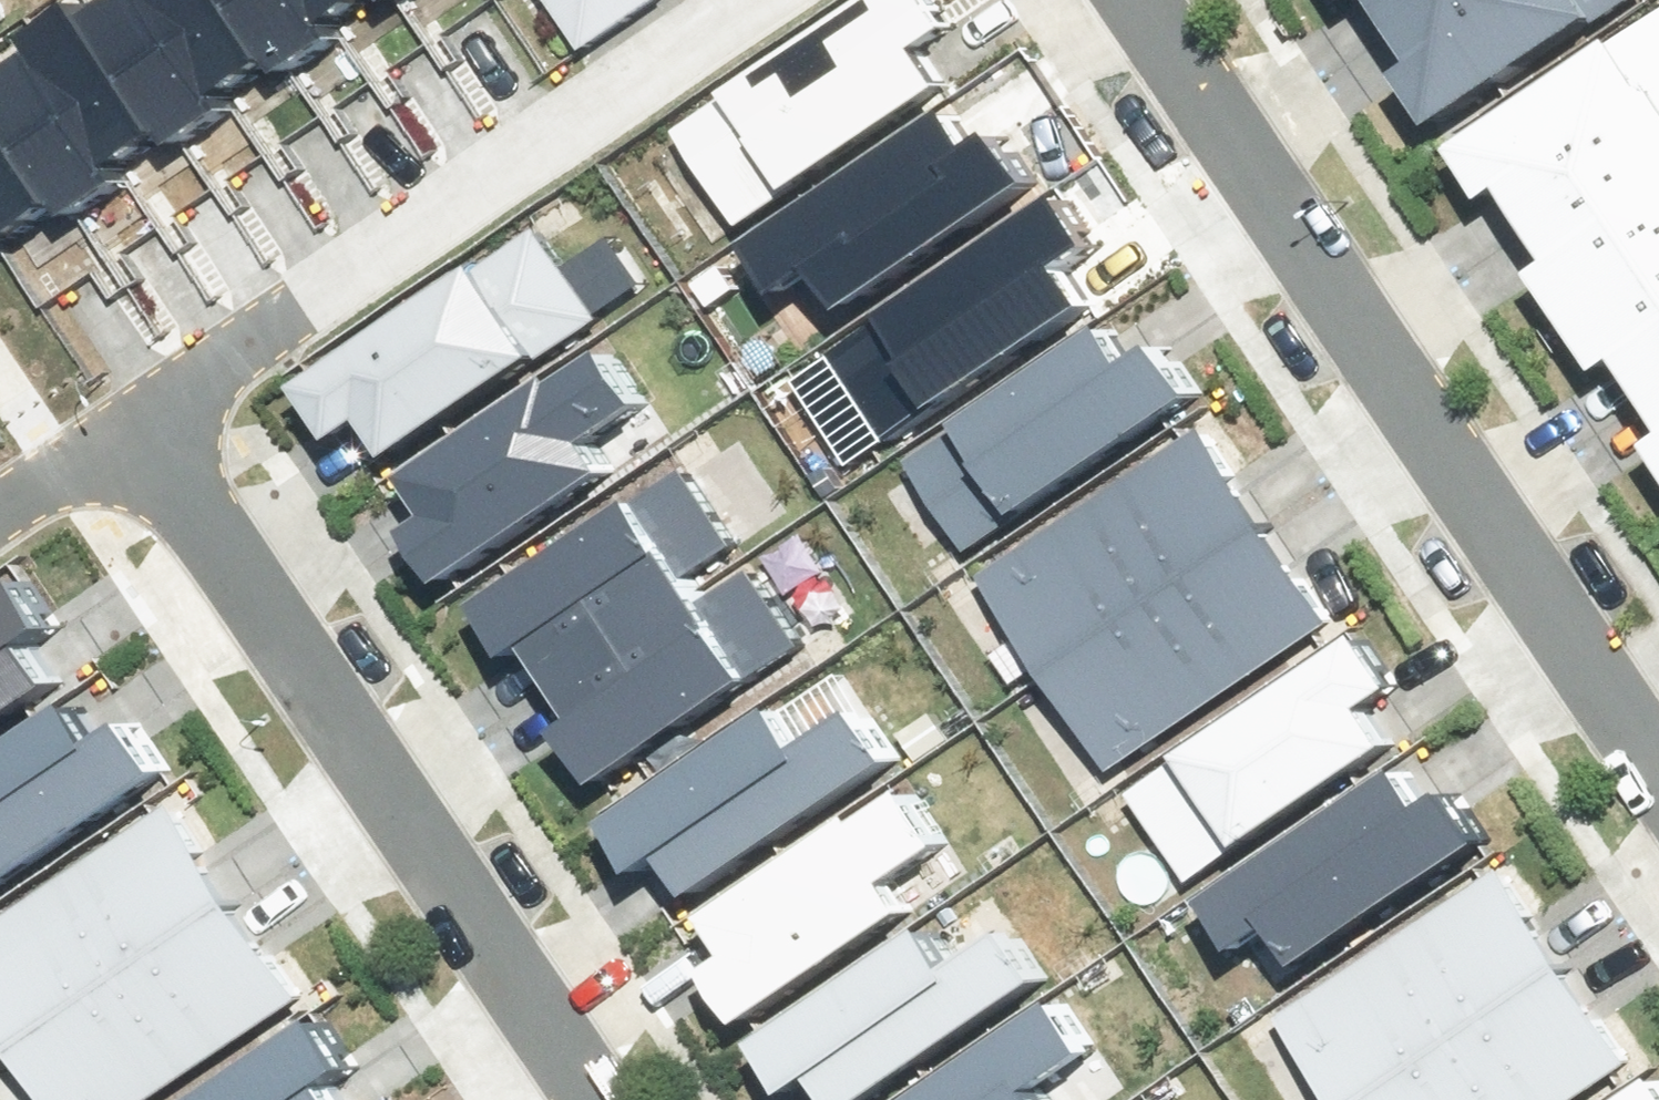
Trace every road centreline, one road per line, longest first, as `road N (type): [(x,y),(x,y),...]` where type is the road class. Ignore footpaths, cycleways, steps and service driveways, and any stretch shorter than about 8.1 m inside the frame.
road 1 (residential): [(1658,779),(1128,0)]
road 2 (residential): [(597,1099),(134,408)]
road 3 (residential): [(737,0),(134,408)]
road 4 (residential): [(134,408),(0,494)]

